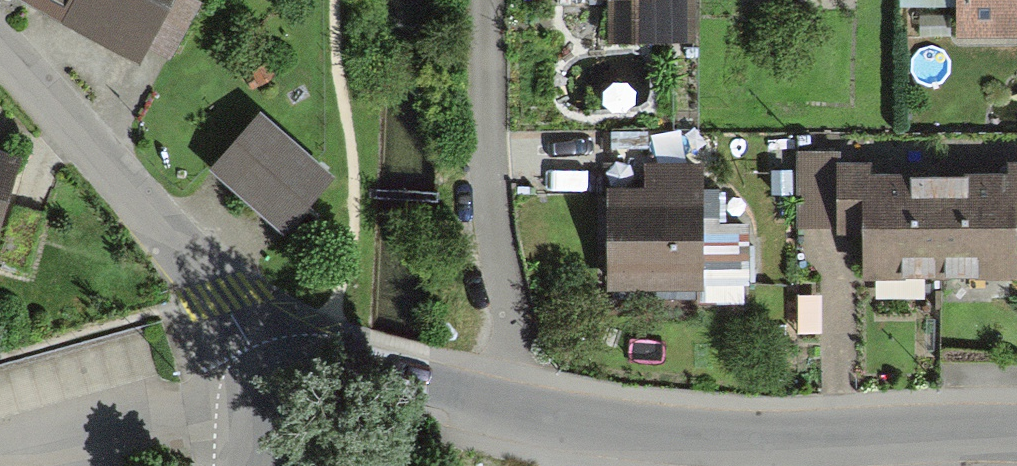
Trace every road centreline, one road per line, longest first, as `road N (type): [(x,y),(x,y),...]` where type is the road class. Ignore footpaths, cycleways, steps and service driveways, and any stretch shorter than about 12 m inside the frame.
road 1 (residential): [(504,402),(782,435),(1016,437)]
road 2 (residential): [(0,44),(220,296),(267,367)]
road 3 (residential): [(504,402),(488,0)]
road 4 (residential): [(267,367),(309,350),(504,402)]

